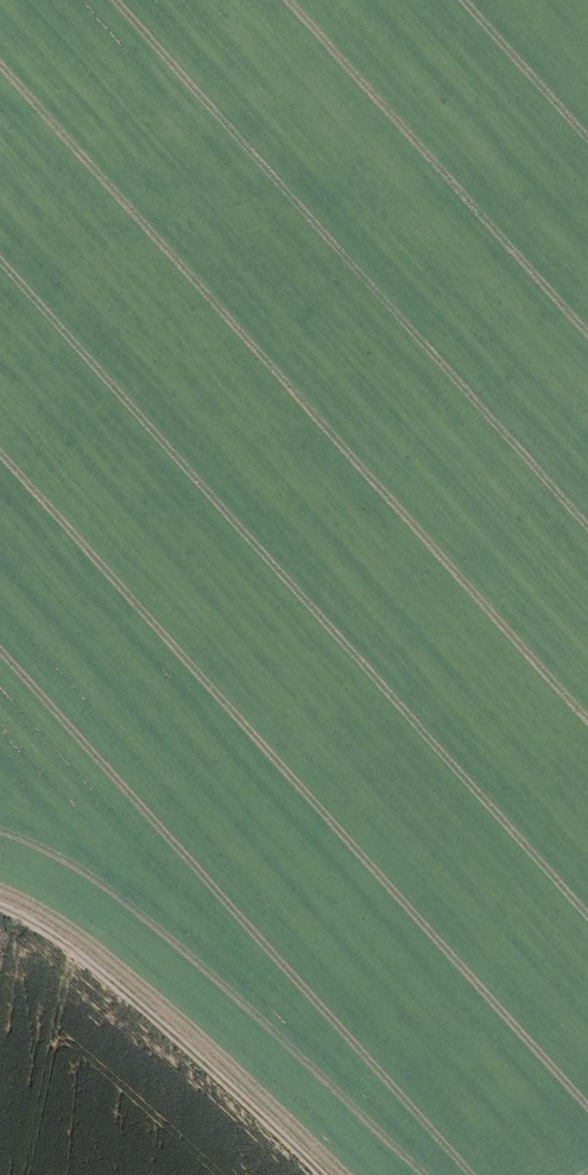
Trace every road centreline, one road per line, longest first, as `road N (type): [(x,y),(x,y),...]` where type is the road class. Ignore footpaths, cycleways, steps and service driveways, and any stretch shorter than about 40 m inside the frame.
road 1 (track): [(0,914),(151,1018),(319,1174)]

